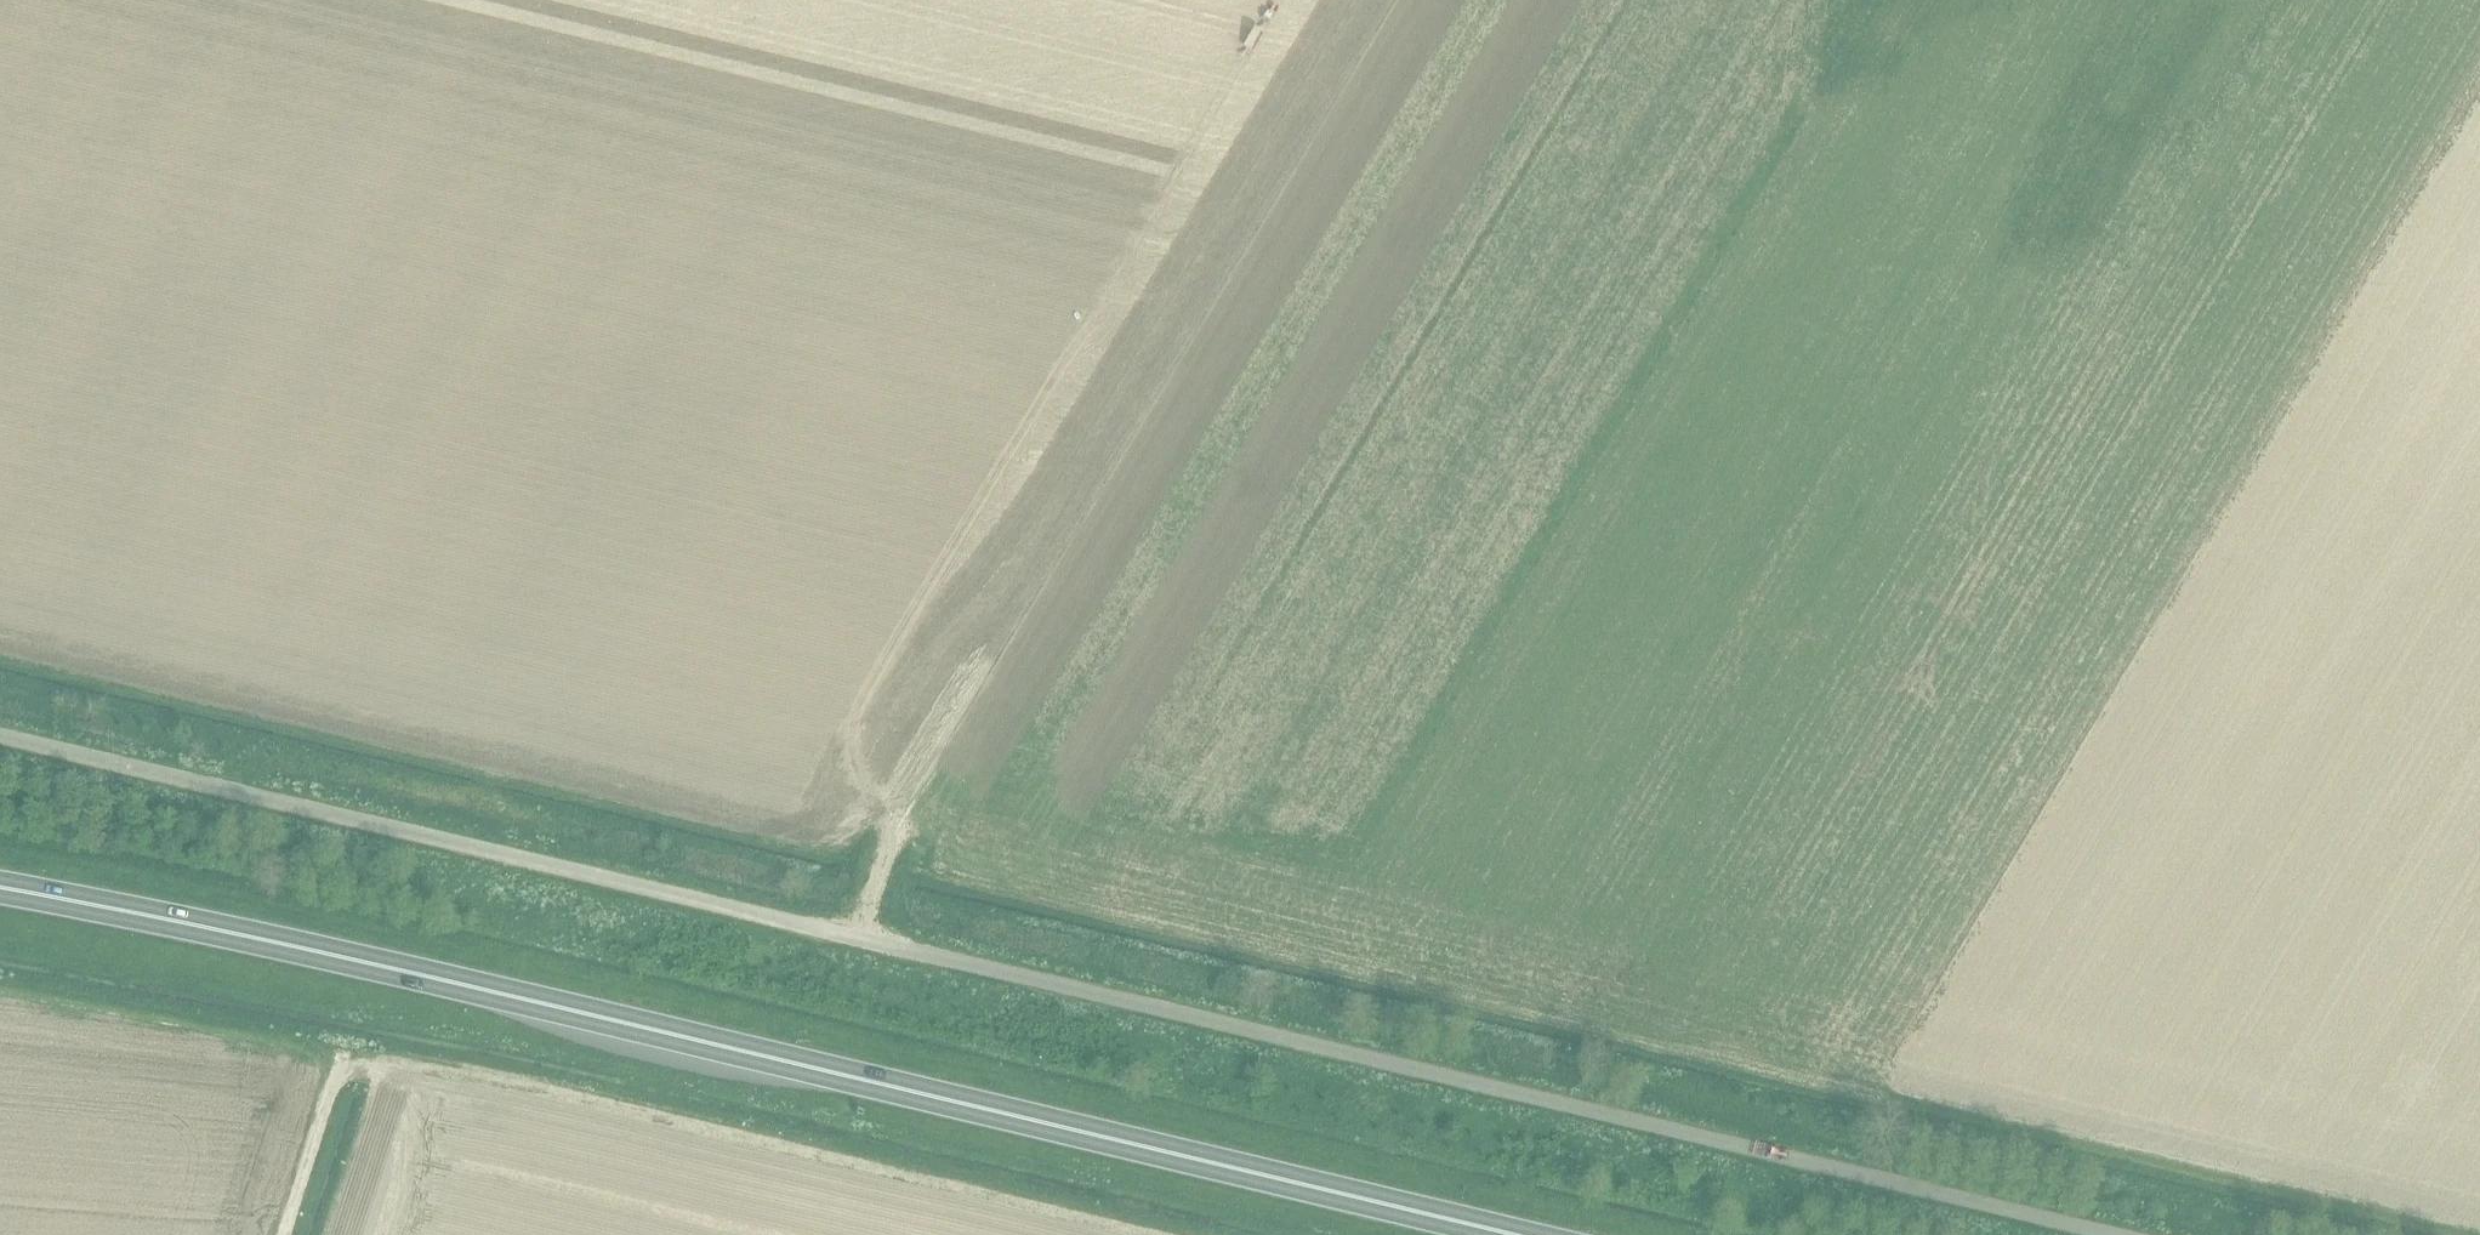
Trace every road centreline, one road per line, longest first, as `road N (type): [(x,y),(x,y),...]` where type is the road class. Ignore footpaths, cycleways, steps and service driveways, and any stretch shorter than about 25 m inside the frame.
road 1 (unclassified): [(2104,1234),(0,740)]
road 2 (trunk): [(0,891),(506,996),(1514,1234)]
road 3 (track): [(333,1082),(283,1234)]

